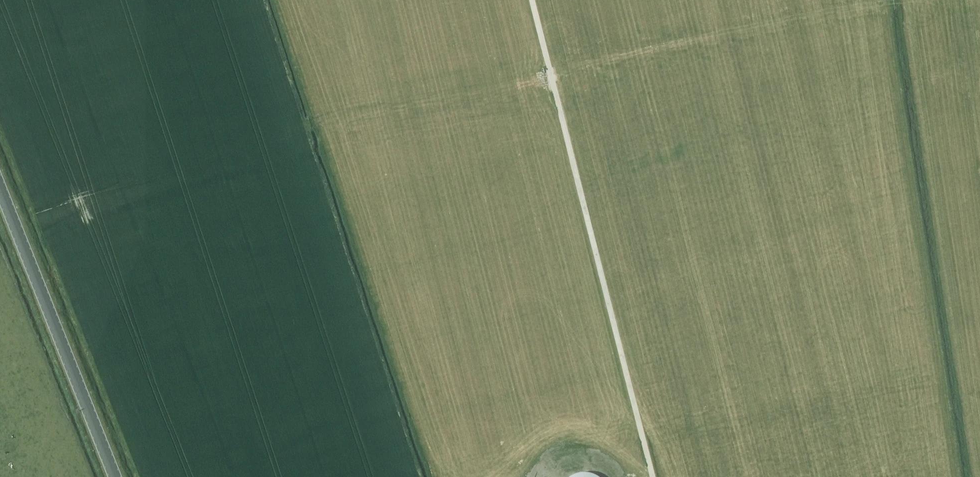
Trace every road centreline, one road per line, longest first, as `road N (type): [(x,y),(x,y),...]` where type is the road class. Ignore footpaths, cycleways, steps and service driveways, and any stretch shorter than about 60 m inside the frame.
road 1 (secondary): [(113,476),(0,190)]

